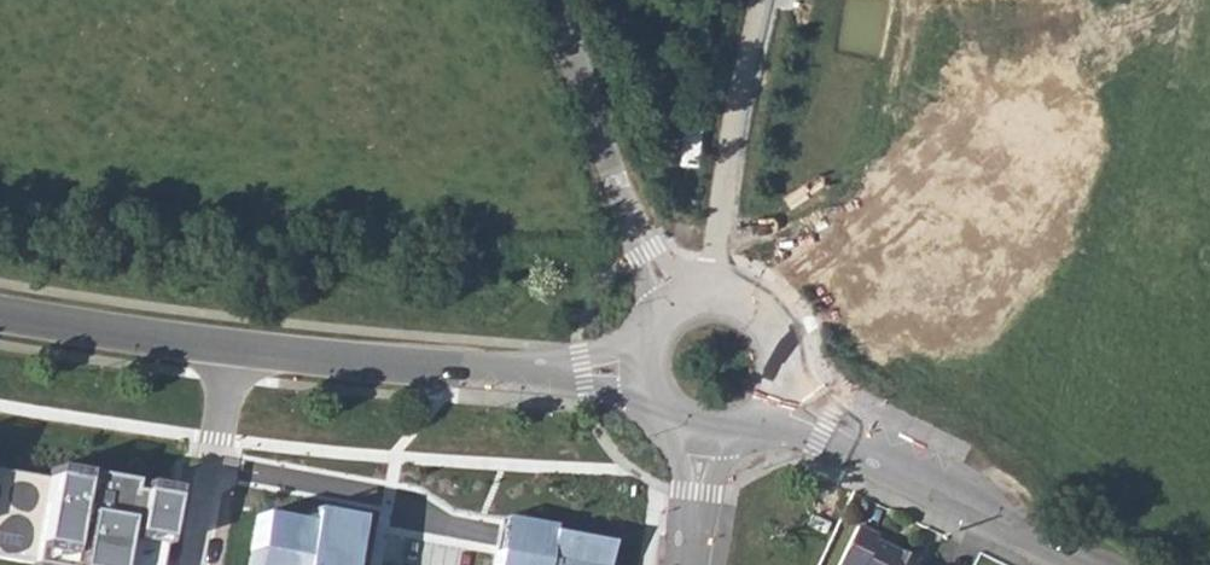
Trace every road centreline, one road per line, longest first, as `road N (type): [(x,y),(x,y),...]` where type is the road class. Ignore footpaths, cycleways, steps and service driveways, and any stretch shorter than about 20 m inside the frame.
road 1 (residential): [(642,373),(415,368),(233,349)]
road 2 (residential): [(773,403),(1091,564)]
road 3 (unclassified): [(556,0),(593,121),(646,247),(681,303)]
road 4 (unclassified): [(715,296),(772,0)]
road 5 (residential): [(233,349),(0,311)]
road 6 (residential): [(233,349),(200,564)]
road 7 (residential): [(773,403),(783,356),(775,333),(760,314),(715,296)]
road 8 (residential): [(701,436),(693,564)]

